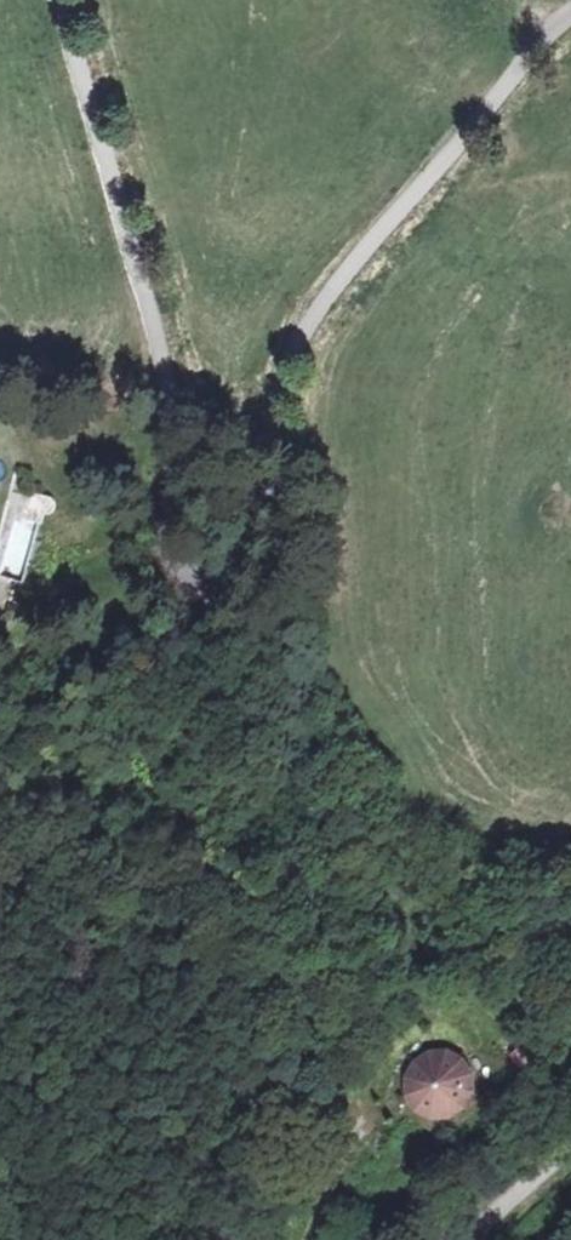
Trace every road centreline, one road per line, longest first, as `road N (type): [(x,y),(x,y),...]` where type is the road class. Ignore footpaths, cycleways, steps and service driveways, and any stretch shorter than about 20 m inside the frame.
road 1 (unclassified): [(62,0),(170,375),(176,585),(188,595),(219,586),(244,566),(299,351),(326,304),(570,9)]
road 2 (unclassified): [(462,1239),(570,1144)]

